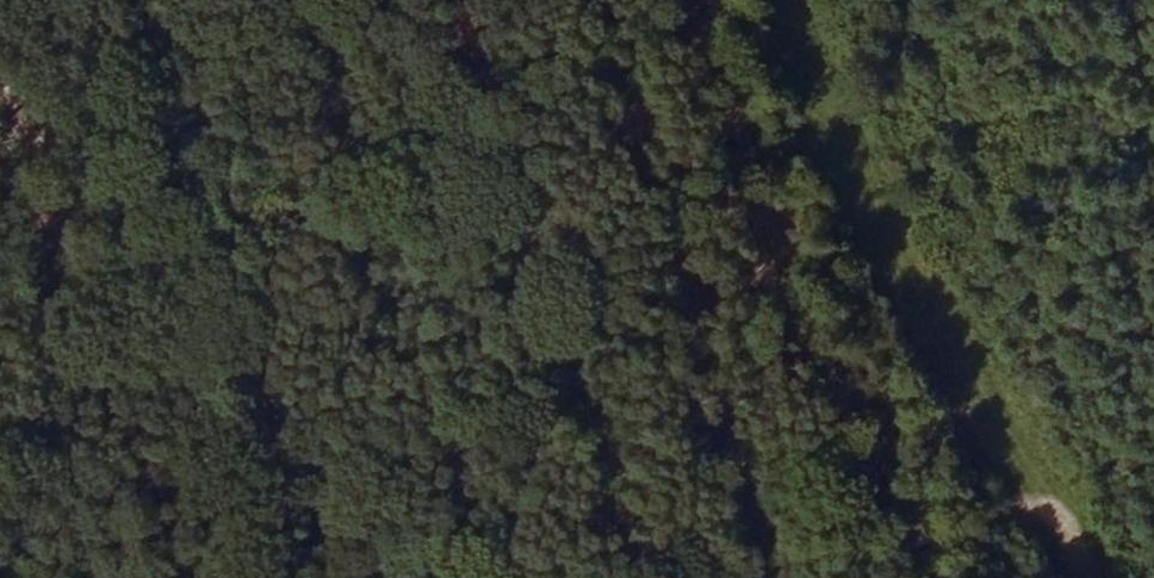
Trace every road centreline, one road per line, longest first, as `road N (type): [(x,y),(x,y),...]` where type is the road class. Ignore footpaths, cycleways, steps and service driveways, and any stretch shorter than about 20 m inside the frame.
road 1 (track): [(790,0),(890,220),(1102,577)]

